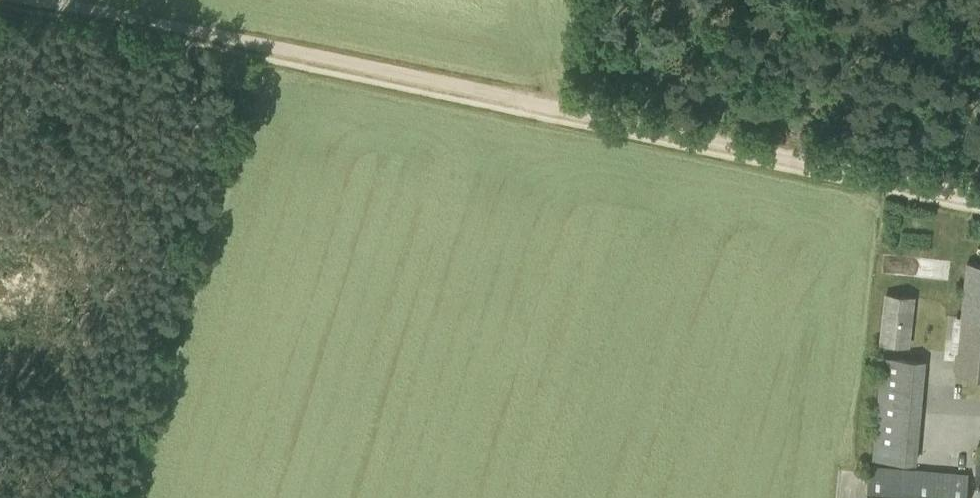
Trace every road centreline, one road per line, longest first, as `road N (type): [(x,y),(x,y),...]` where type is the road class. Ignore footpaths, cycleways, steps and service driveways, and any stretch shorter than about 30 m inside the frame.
road 1 (track): [(979,195),(202,34)]
road 2 (track): [(202,34),(29,0)]

